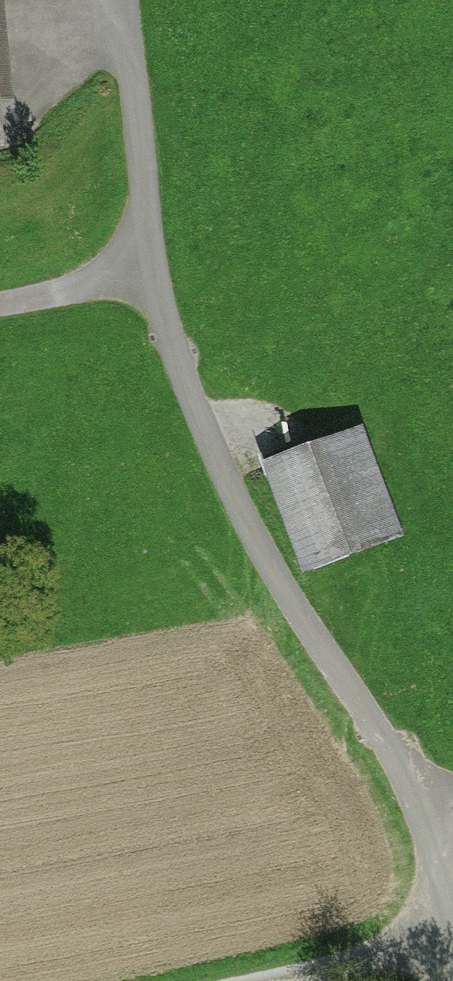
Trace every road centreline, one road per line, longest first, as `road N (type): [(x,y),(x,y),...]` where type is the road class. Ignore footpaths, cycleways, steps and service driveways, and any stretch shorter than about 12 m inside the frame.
road 1 (track): [(125,0),(155,287),(273,574),(452,801)]
road 2 (unclassified): [(0,305),(155,287)]
road 3 (track): [(440,959),(304,980)]
road 4 (track): [(452,854),(440,959),(444,980)]

